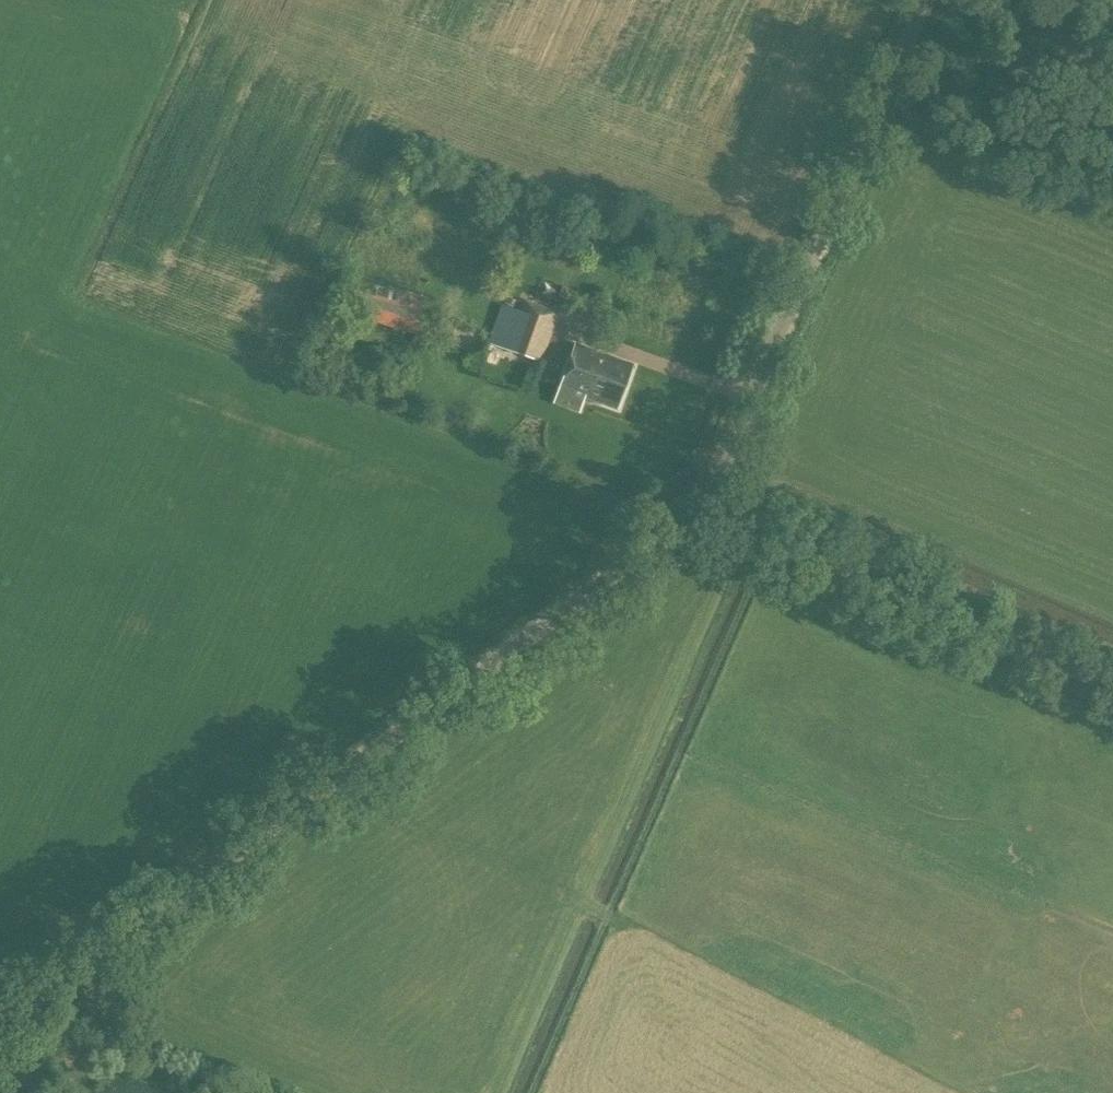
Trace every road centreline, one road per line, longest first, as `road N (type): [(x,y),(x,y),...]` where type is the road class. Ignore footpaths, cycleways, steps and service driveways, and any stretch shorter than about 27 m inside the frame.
road 1 (unclassified): [(0,1032),(698,512)]
road 2 (unclassified): [(698,512),(925,0)]
road 3 (unclassified): [(1112,685),(698,512)]

